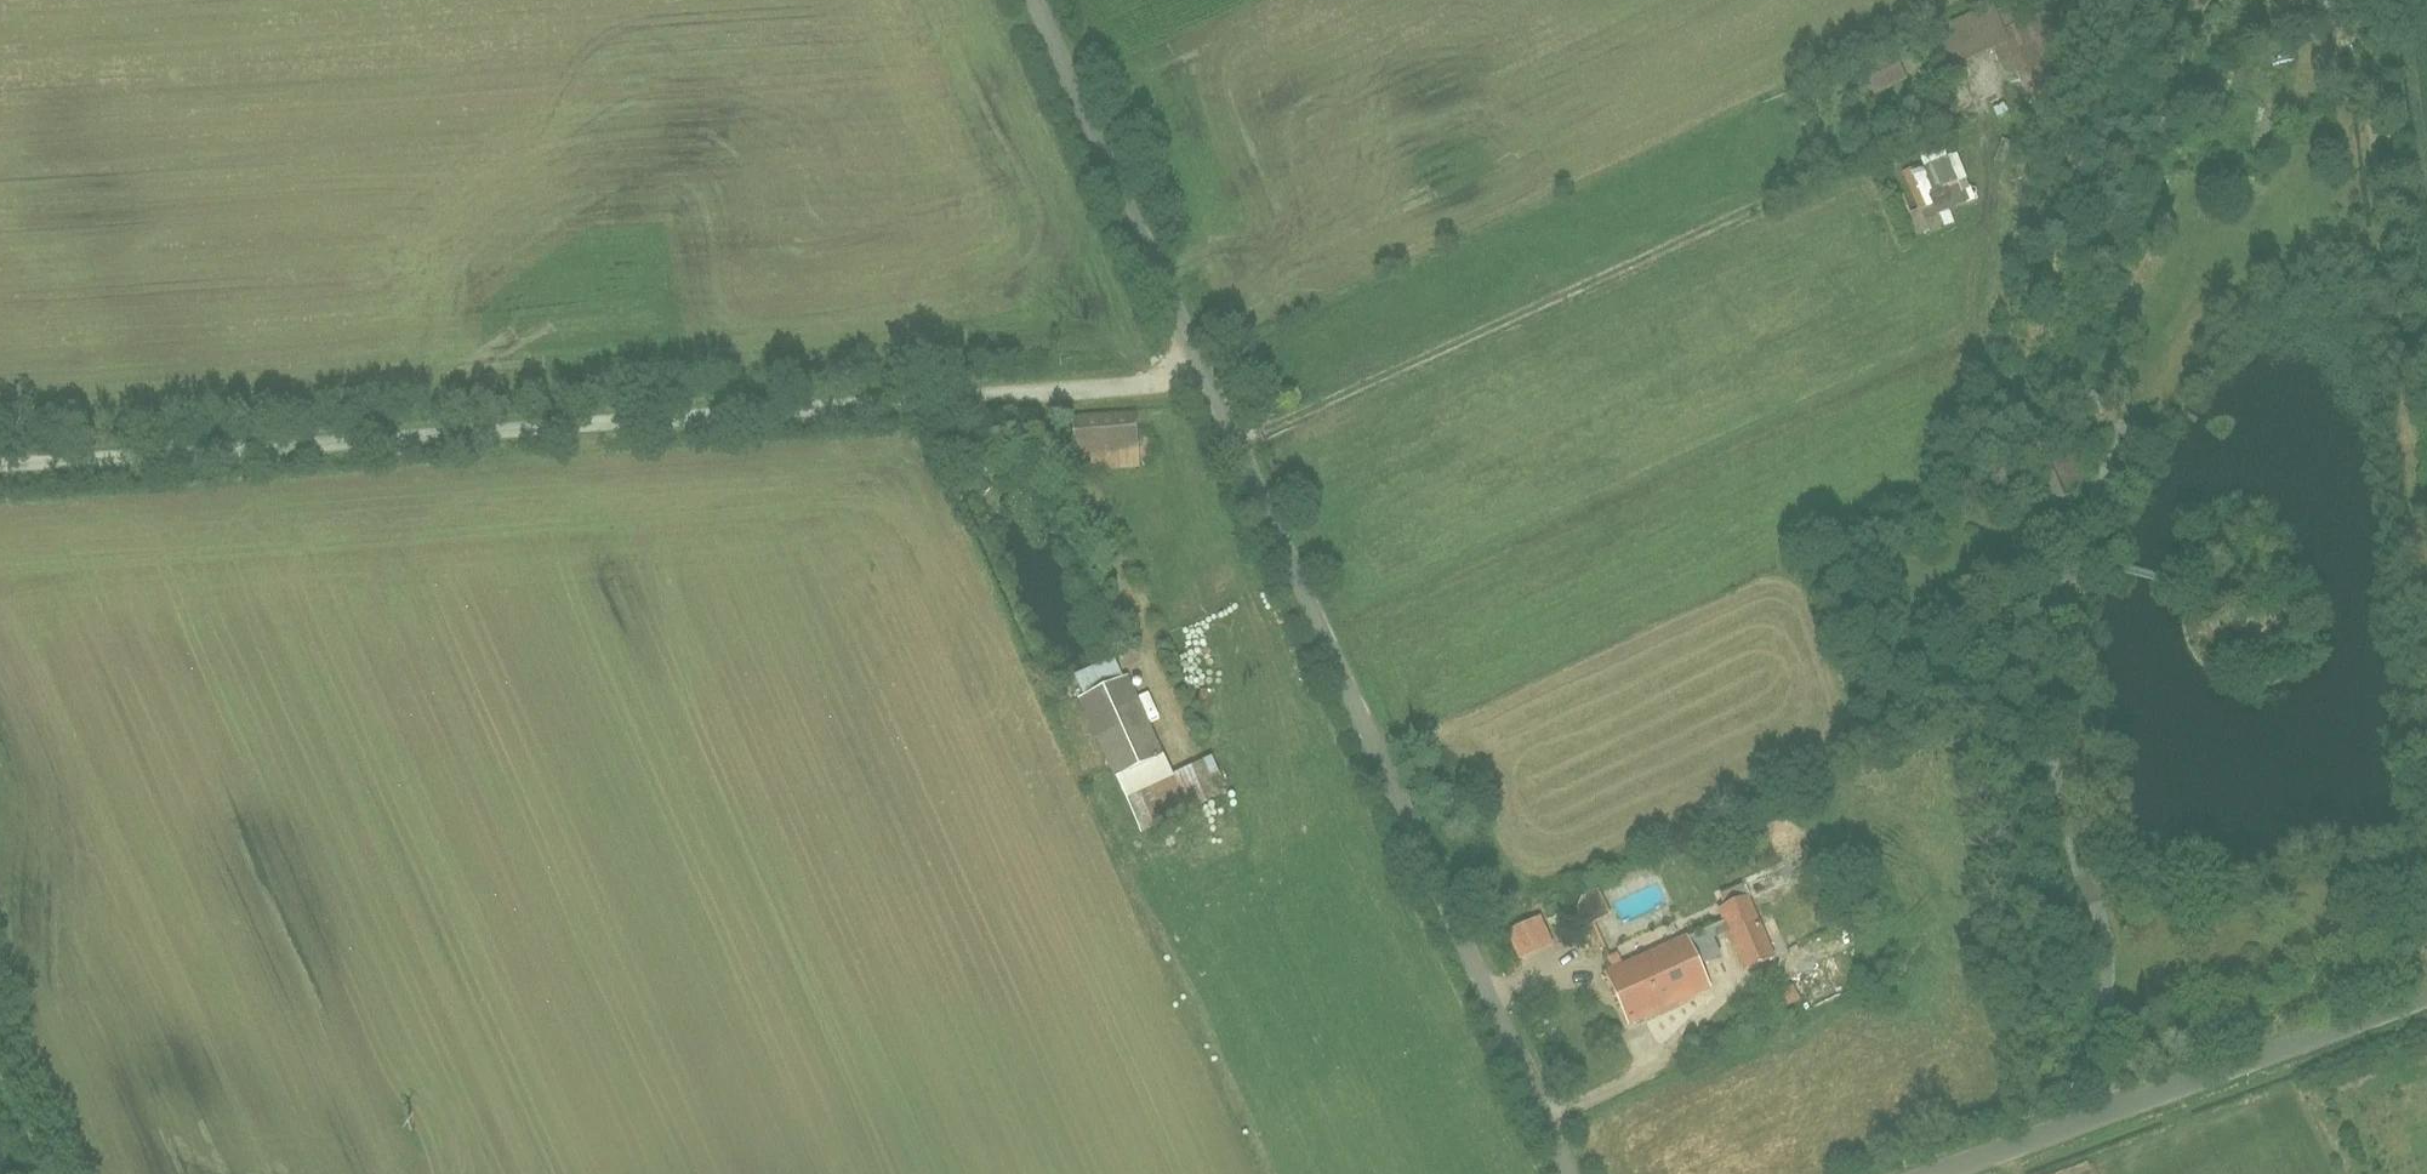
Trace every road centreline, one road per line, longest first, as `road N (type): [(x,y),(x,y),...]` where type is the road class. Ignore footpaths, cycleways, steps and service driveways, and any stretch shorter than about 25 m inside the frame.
road 1 (unclassified): [(1032,0),(1566,1173)]
road 2 (track): [(0,464),(1045,395),(1203,375)]
road 3 (track): [(1981,101),(1236,448)]
road 4 (unclassified): [(2426,998),(1946,1173)]

